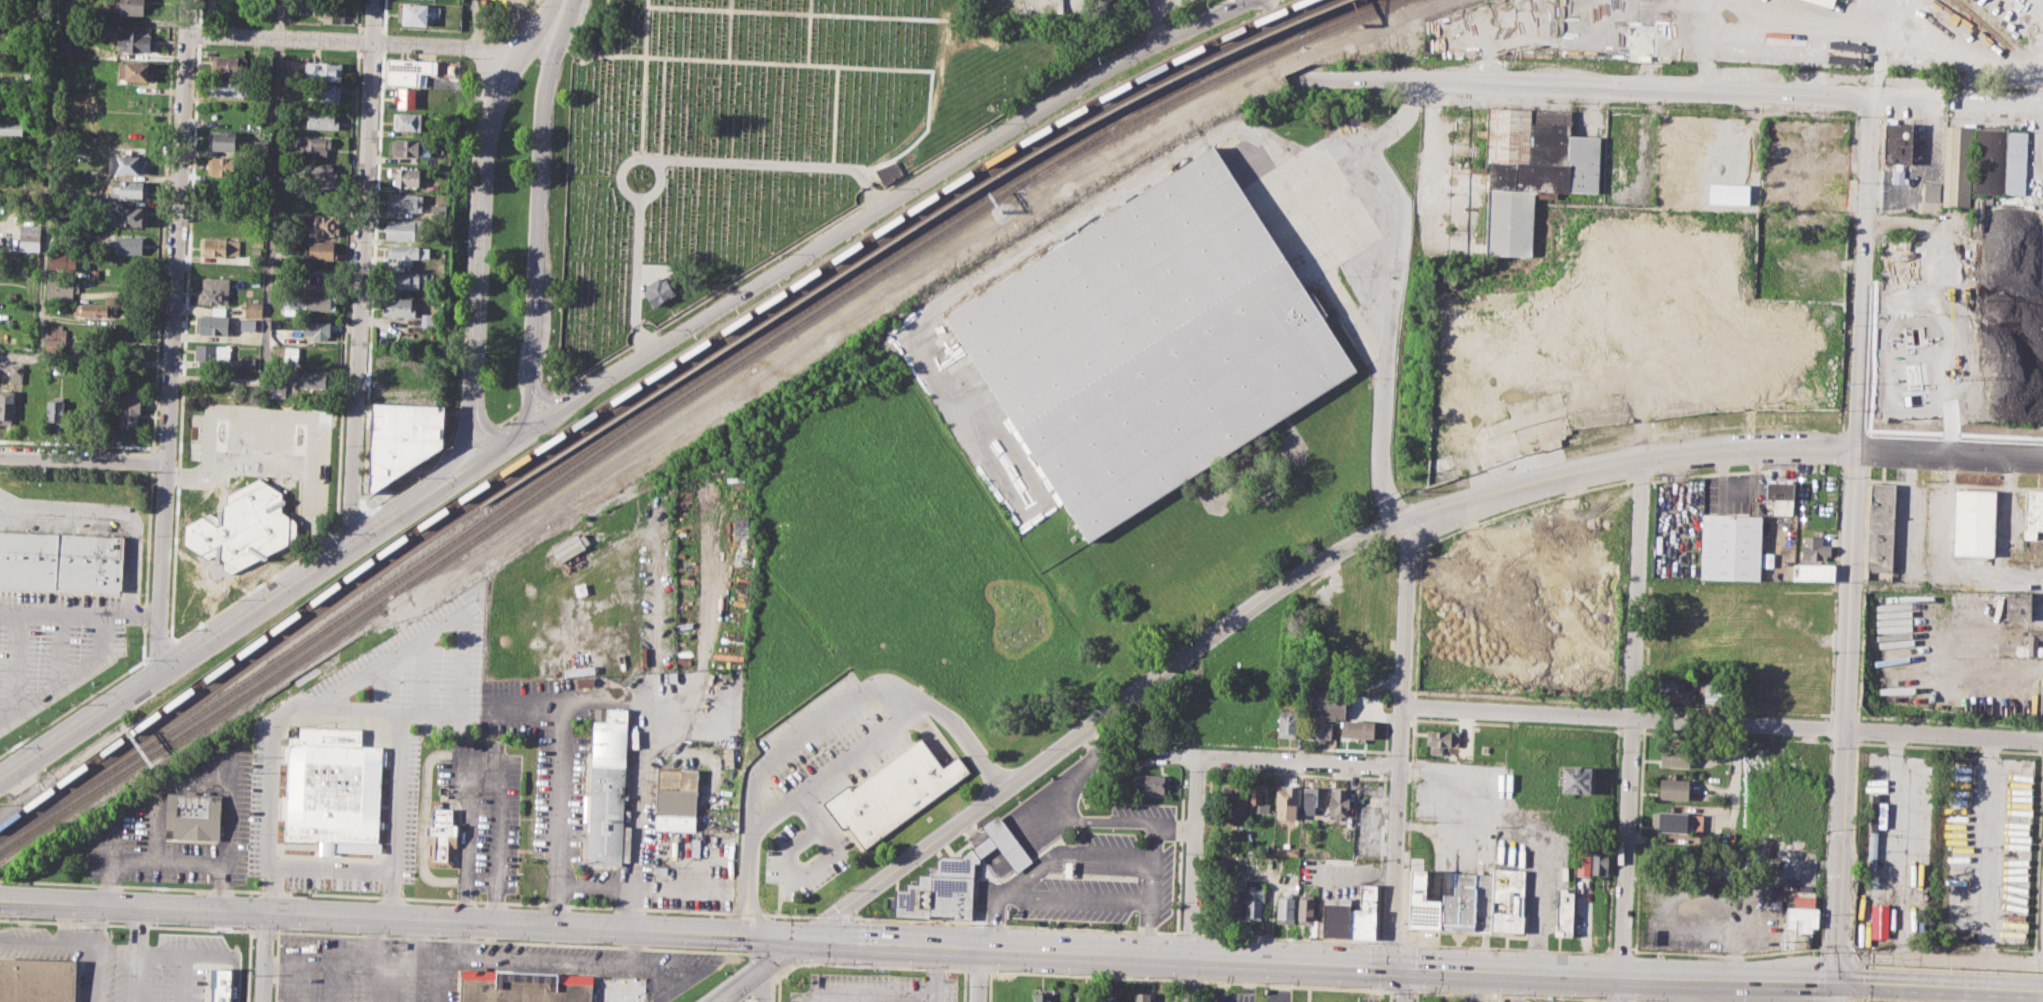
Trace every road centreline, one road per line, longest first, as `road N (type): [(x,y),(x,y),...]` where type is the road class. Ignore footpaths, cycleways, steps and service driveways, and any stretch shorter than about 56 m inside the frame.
road 1 (residential): [(802,937),(1283,584),(1411,518),(1646,459),(1729,450),(2042,454)]
road 2 (primary): [(802,937),(1834,981)]
road 3 (residential): [(1873,97),(1858,296),(1834,981)]
road 4 (residential): [(527,428),(1038,105),(1247,0)]
road 5 (residential): [(1298,70),(1324,81),(2042,107)]
road 6 (residential): [(188,0),(160,616),(161,650),(171,666)]
road 7 (residential): [(1405,704),(2042,739)]
road 8 (secondary): [(0,781),(527,428)]
road 9 (residential): [(374,0),(353,544)]
road 10 (residential): [(1646,459),(1620,1001)]
road 11 (primary): [(265,912),(802,937)]
road 12 (secondary): [(561,15),(503,65),(487,107),(472,465)]
road 13 (residential): [(1411,518),(1389,966)]
road 14 (secondary): [(527,428),(547,89),(561,15)]
road 15 (residential): [(187,34),(479,49),(503,65)]
road 16 (primary): [(0,900),(265,912)]
road 17 (residential): [(1198,757),(1189,1001)]
road 18 (residential): [(1198,757),(1403,766)]
road 19 (primary): [(1866,981),(2042,990)]
road 20 (residential): [(0,452),(169,458)]

